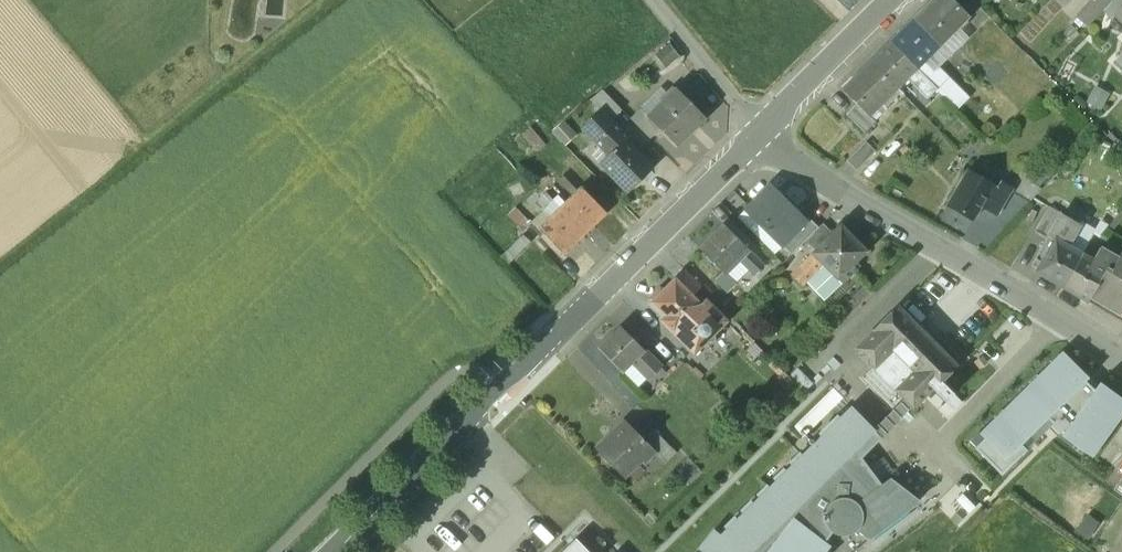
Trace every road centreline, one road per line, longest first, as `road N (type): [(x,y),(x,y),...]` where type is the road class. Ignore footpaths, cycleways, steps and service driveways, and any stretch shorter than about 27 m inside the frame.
road 1 (tertiary): [(763,131),(336,551)]
road 2 (residential): [(763,131),(860,205),(1121,362)]
road 3 (tertiary): [(894,0),(763,131)]
road 4 (track): [(654,0),(763,131)]

